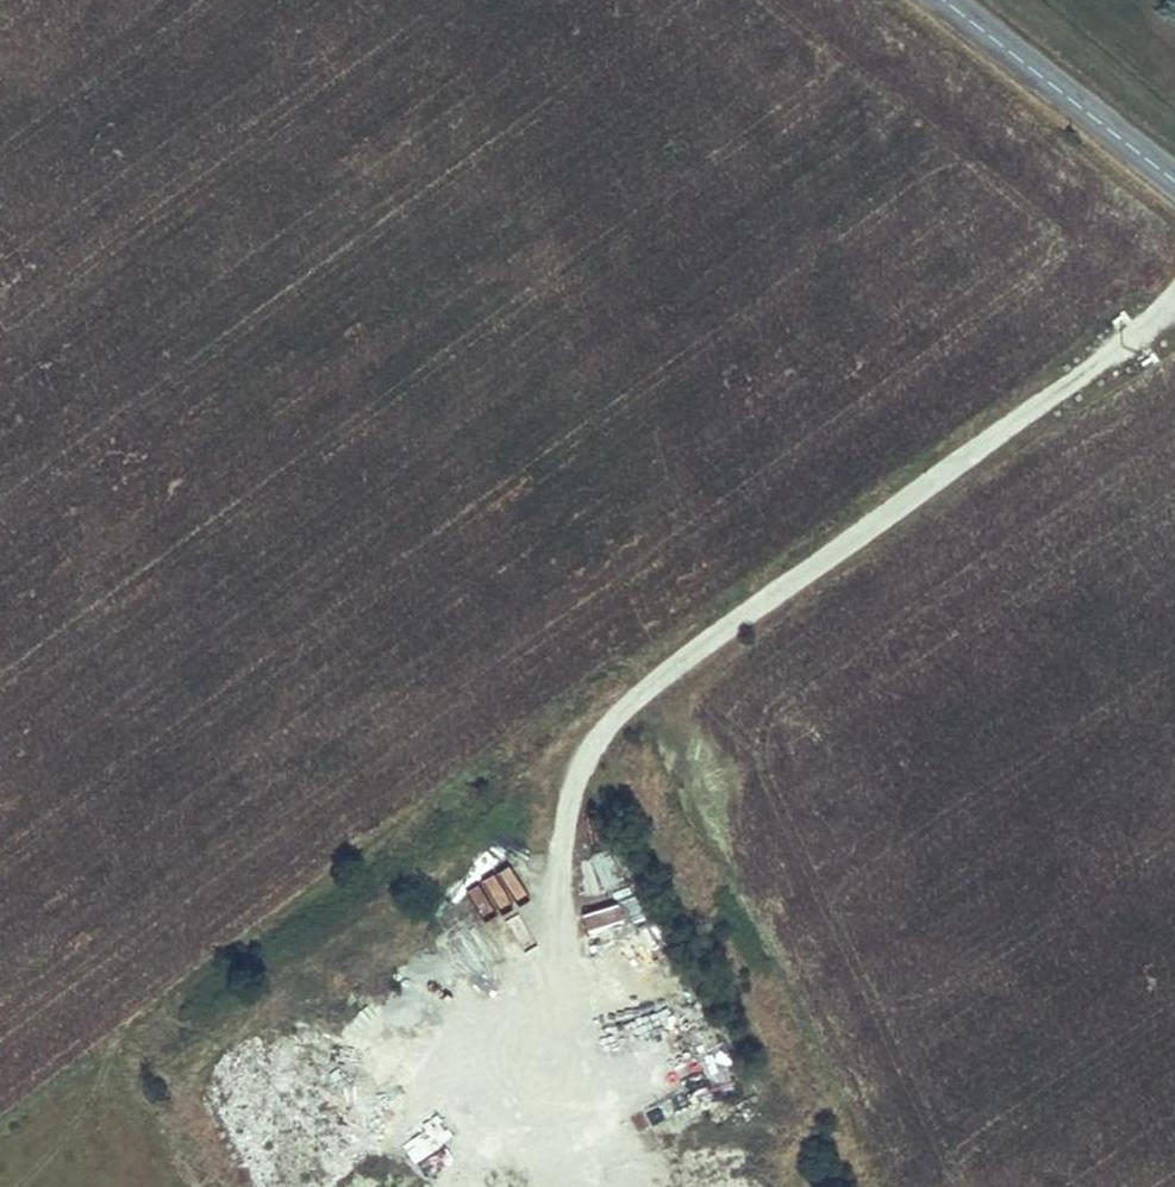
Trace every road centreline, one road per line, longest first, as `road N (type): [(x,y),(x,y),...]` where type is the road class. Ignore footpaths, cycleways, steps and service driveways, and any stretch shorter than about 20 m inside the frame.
road 1 (tertiary): [(955,0),(1174,174)]

